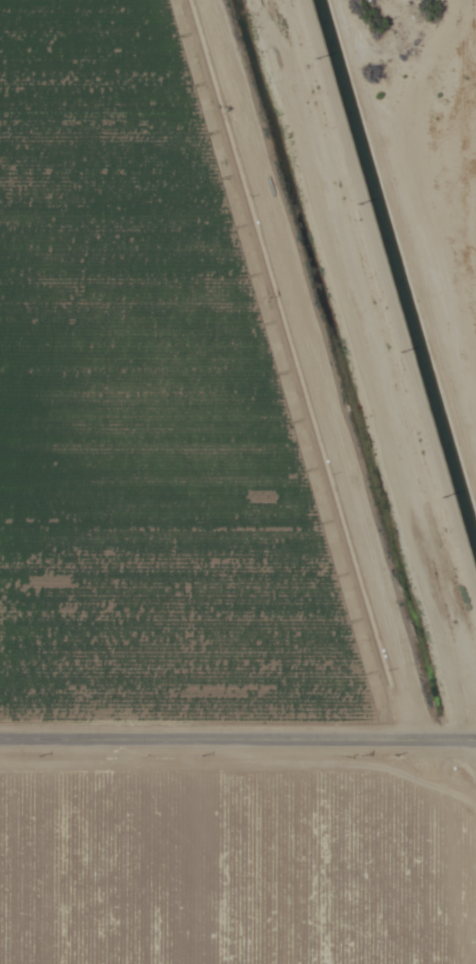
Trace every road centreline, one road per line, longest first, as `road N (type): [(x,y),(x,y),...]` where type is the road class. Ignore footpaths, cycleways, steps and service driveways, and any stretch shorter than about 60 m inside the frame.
road 1 (residential): [(475,740),(0,739)]

